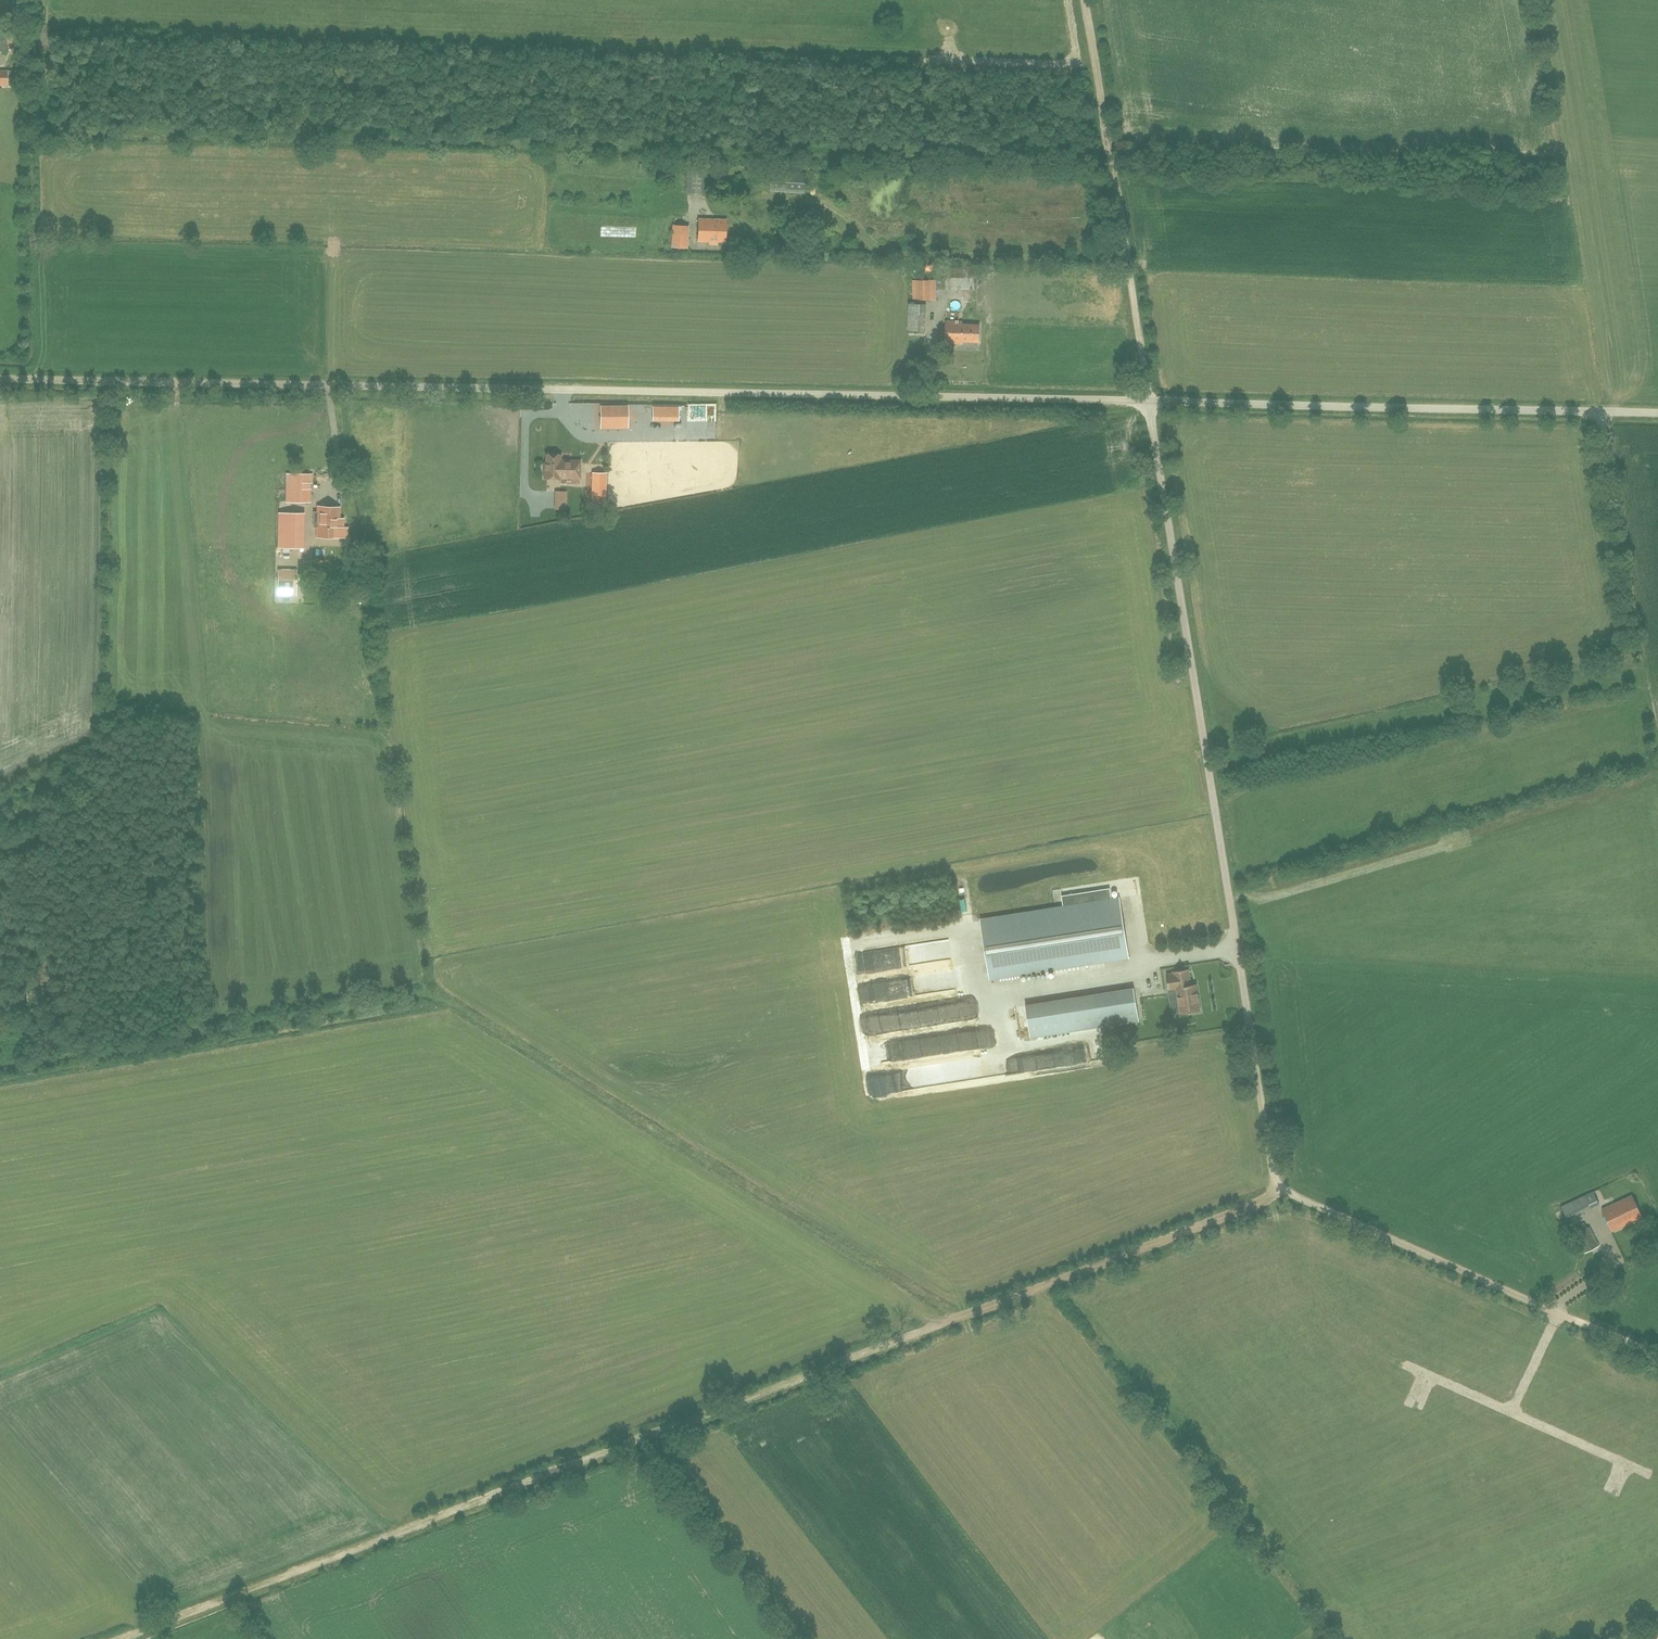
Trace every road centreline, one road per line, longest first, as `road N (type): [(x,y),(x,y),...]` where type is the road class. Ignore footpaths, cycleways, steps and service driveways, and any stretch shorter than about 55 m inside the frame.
road 1 (unclassified): [(1657,415),(0,380)]
road 2 (track): [(1283,1188),(1269,1156),(1086,0)]
road 3 (track): [(954,1319),(436,998),(0,1067)]
road 4 (track): [(954,1319),(126,1638)]
road 5 (track): [(1657,1355),(1283,1188)]
road 6 (track): [(1283,1188),(954,1319)]

